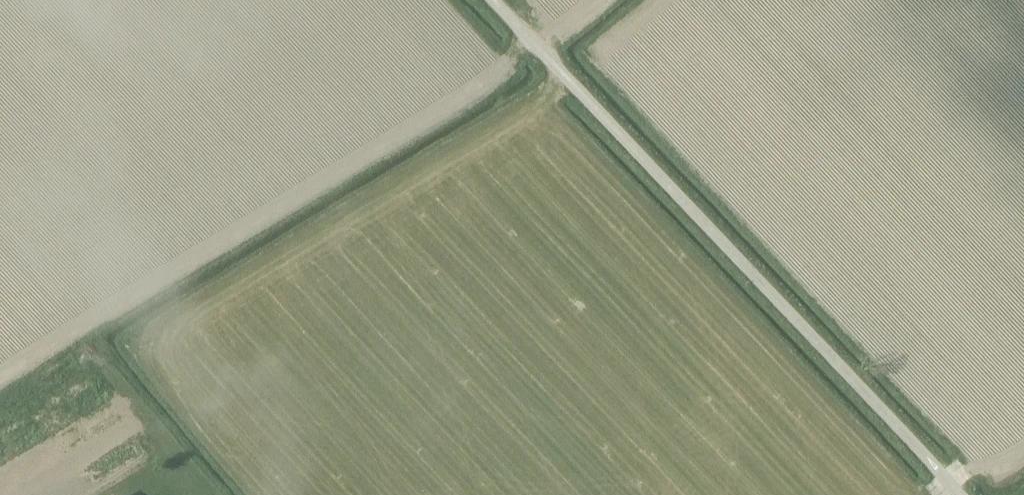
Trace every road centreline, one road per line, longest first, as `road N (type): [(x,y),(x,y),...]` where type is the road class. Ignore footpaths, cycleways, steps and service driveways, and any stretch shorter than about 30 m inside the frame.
road 1 (unclassified): [(958,494),(496,0)]

